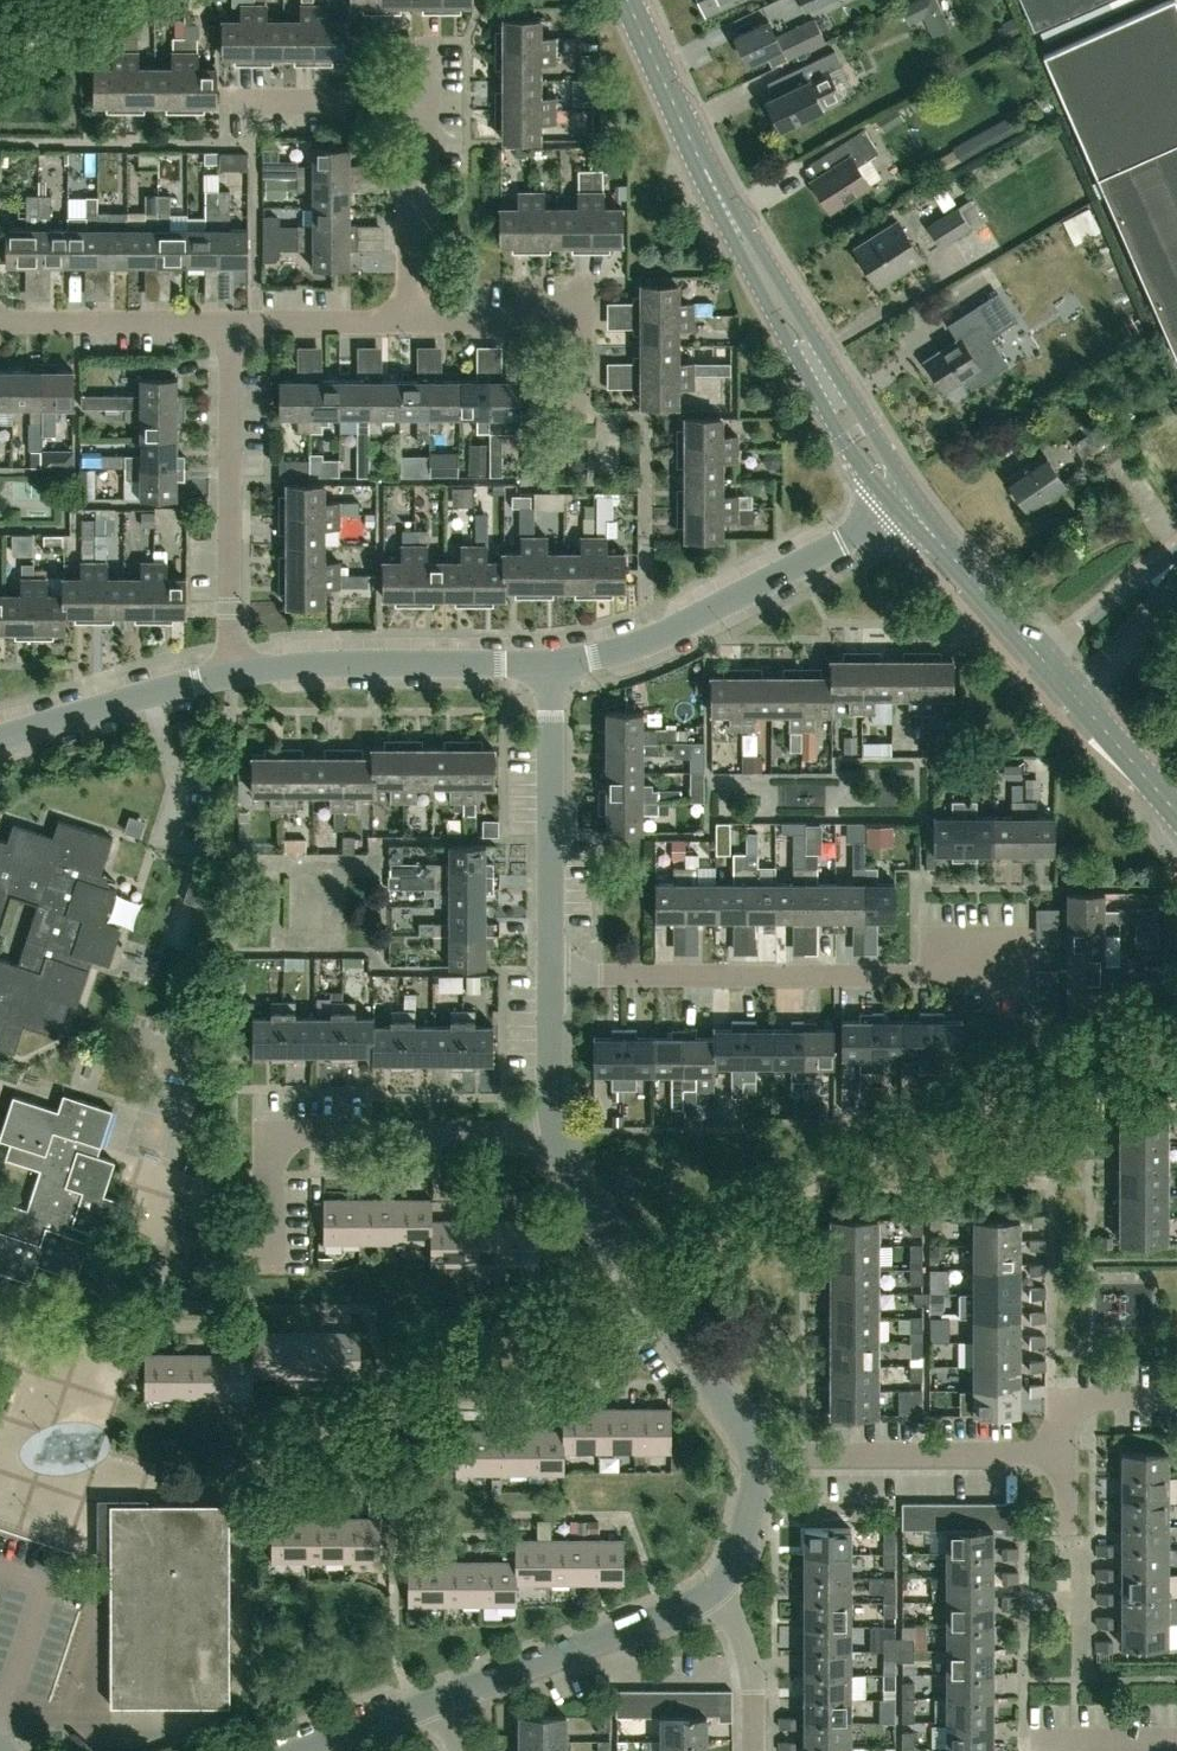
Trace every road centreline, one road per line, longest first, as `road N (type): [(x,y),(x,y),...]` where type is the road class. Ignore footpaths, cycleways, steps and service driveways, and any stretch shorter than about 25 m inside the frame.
road 1 (residential): [(552,976),(1029,971)]
road 2 (tertiary): [(697,154),(822,404),(899,513)]
road 3 (tertiary): [(917,502),(697,154)]
road 4 (residential): [(756,1456),(576,1185),(555,1132)]
road 5 (residential): [(551,661),(632,645),(899,513)]
road 6 (residential): [(231,677),(226,323)]
road 7 (residential): [(231,677),(333,664),(551,661)]
road 8 (residential): [(552,976),(551,661)]
road 9 (residential): [(1051,1444),(1022,1456),(756,1456)]
road 10 (residential): [(440,1699),(715,1588)]
road 11 (residential): [(271,1133),(555,1132)]
road 12 (residential): [(584,421),(585,323),(409,322)]
road 13 (residential): [(0,736),(231,677)]
road 14 (residential): [(0,322),(226,323)]
road 15 (residential): [(409,322),(409,96)]
road 16 (residential): [(409,322),(226,323)]
road 17 (residential): [(231,97),(409,96)]
road 18 (residential): [(753,1750),(750,1660),(715,1588)]
road 19 (unclassified): [(1176,552),(1044,659)]
road 20 (tertiary): [(628,0),(697,154)]
road 21 (unclassified): [(1068,687),(1176,569)]
road 22 (residential): [(555,1132),(552,976)]
road 23 (tertiary): [(1167,803),(1068,687)]
road 24 (residential): [(1176,1399),(1087,1400),(1051,1444)]
road 25 (residential): [(304,1750),(440,1699)]
road 26 (residential): [(715,1588),(744,1543),(756,1456)]

